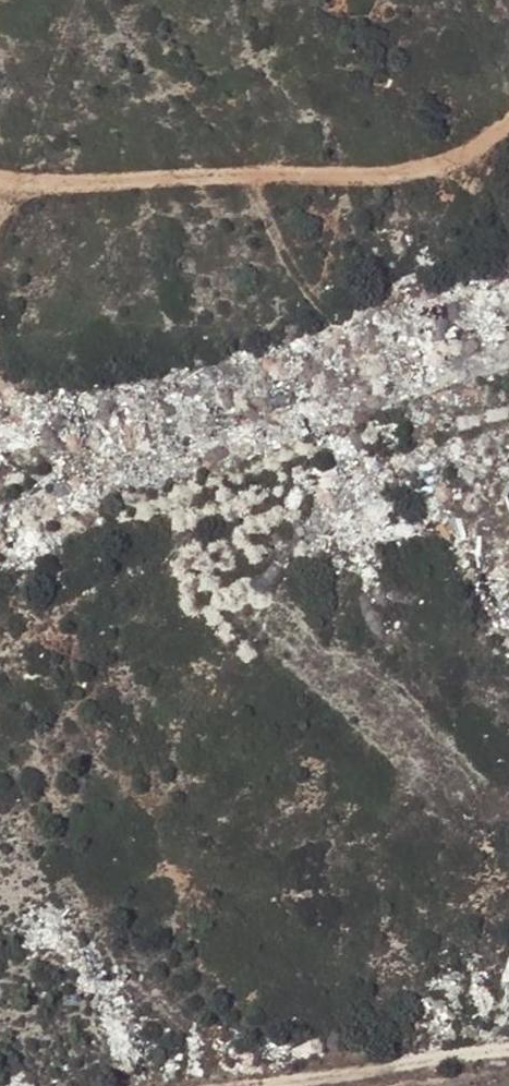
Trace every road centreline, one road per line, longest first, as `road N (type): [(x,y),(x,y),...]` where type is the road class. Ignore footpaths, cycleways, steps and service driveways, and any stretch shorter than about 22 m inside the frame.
road 1 (track): [(0,177),(402,177),(448,168),(508,125)]
road 2 (track): [(206,1085),(508,1044)]

